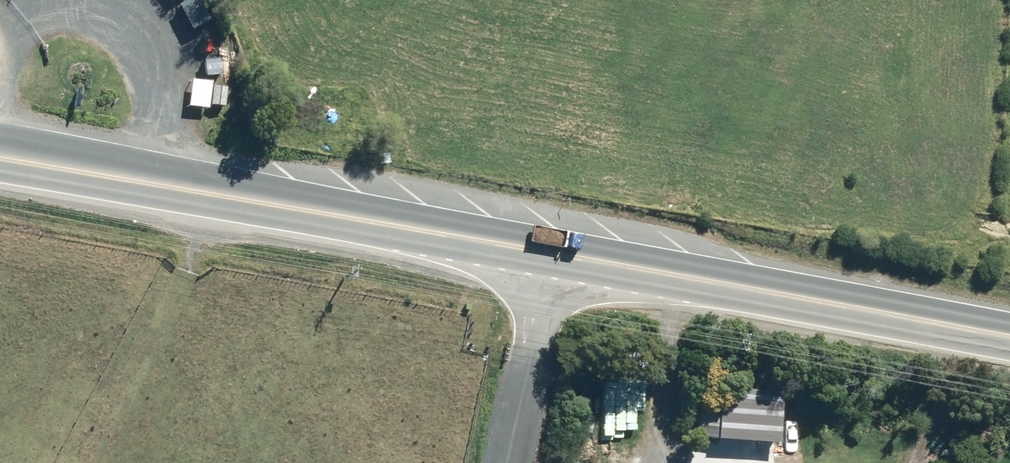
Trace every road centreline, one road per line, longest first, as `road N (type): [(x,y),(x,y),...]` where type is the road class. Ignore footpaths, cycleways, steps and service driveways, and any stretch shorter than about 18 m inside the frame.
road 1 (secondary): [(552,253),(1009,338)]
road 2 (secondary): [(168,187),(552,253)]
road 3 (residential): [(506,462),(552,253)]
road 4 (unclassified): [(168,187),(152,82),(115,0)]
road 5 (secondary): [(0,159),(168,187)]
road 6 (unclassified): [(103,0),(51,5),(0,71)]

